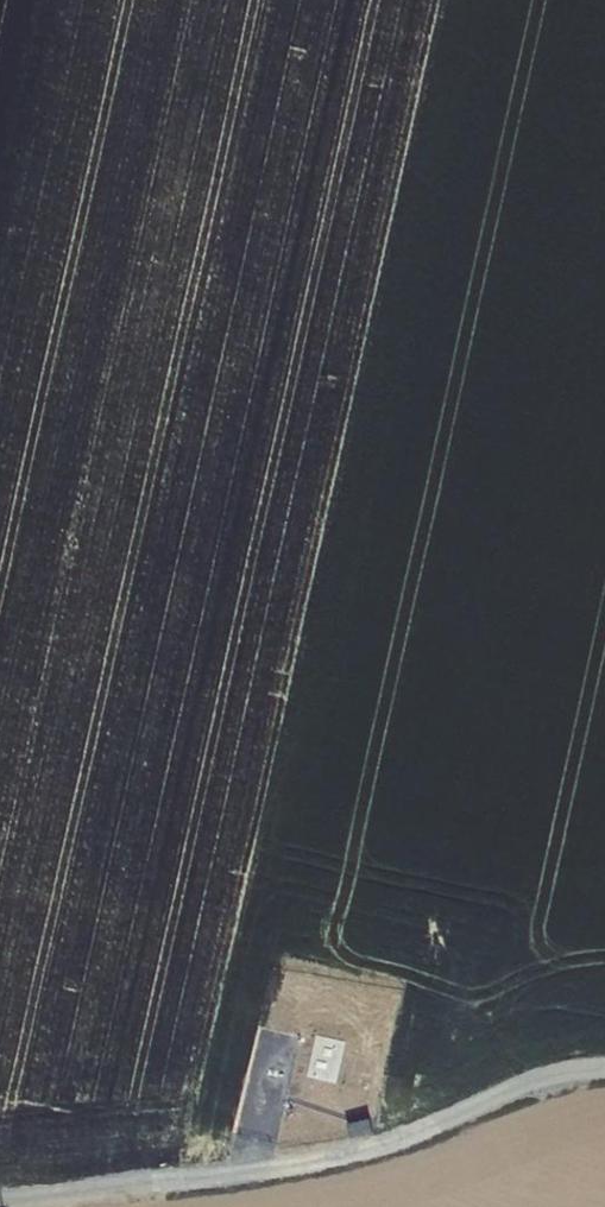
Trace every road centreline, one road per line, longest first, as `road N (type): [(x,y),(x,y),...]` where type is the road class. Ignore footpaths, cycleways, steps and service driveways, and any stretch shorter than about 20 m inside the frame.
road 1 (track): [(604,1072),(573,1072),(427,1132),(248,1181),(38,1206)]

